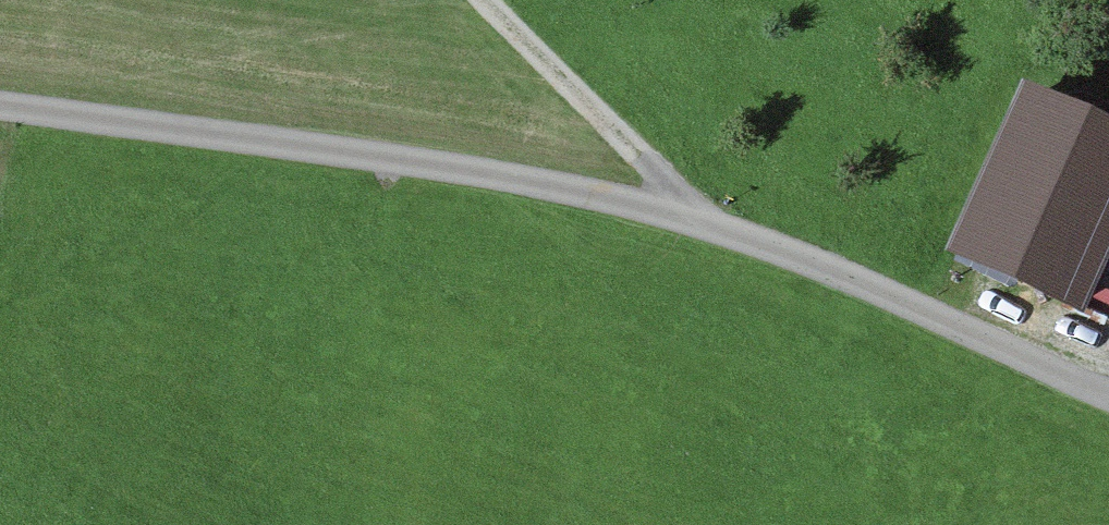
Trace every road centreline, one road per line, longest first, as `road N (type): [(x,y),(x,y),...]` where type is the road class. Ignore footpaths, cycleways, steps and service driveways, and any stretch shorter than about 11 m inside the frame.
road 1 (residential): [(0,89),(696,215),(1108,395)]
road 2 (track): [(487,0),(696,215)]

